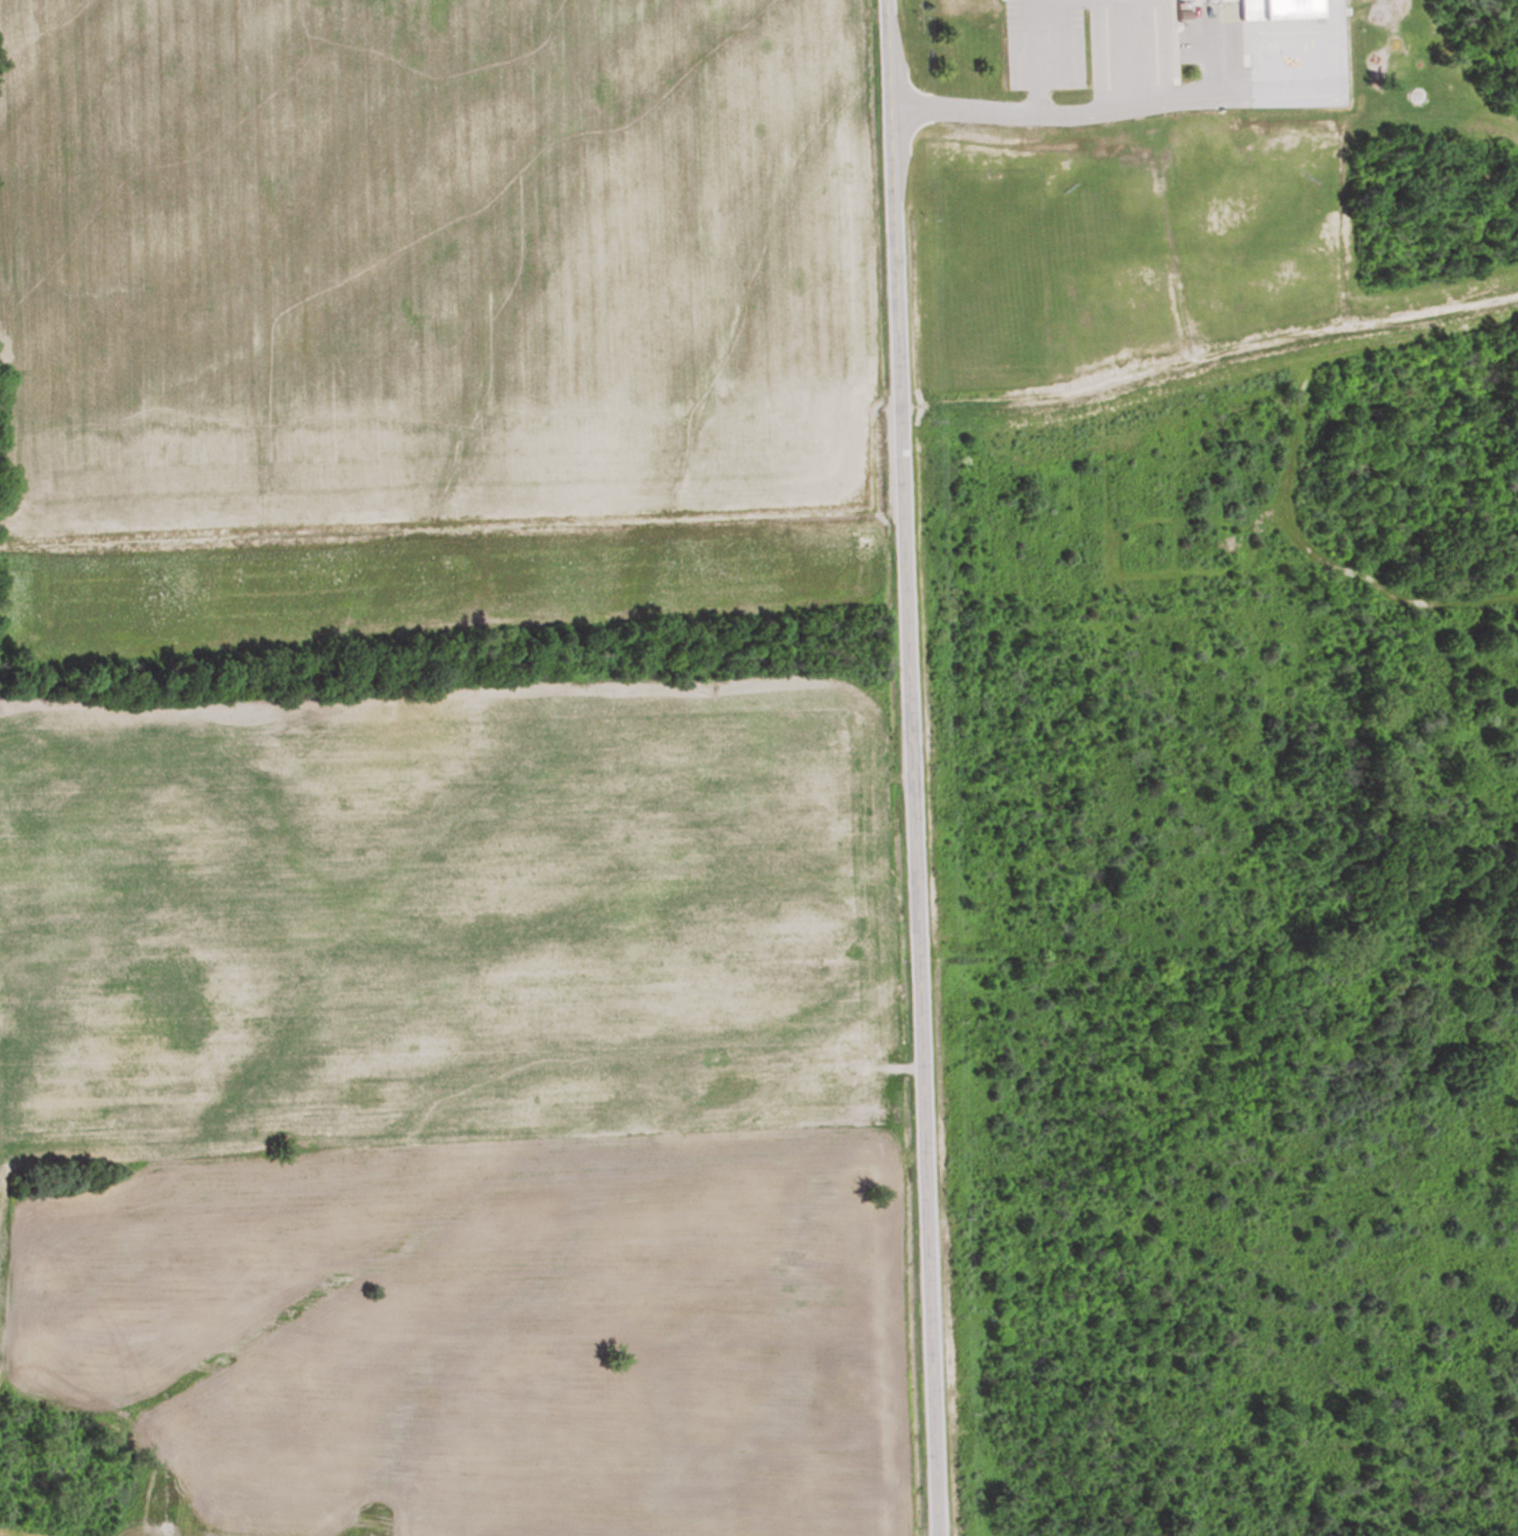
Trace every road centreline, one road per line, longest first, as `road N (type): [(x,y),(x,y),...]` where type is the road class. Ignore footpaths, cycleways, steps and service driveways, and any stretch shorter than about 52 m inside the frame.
road 1 (residential): [(942,1535),(883,0)]

